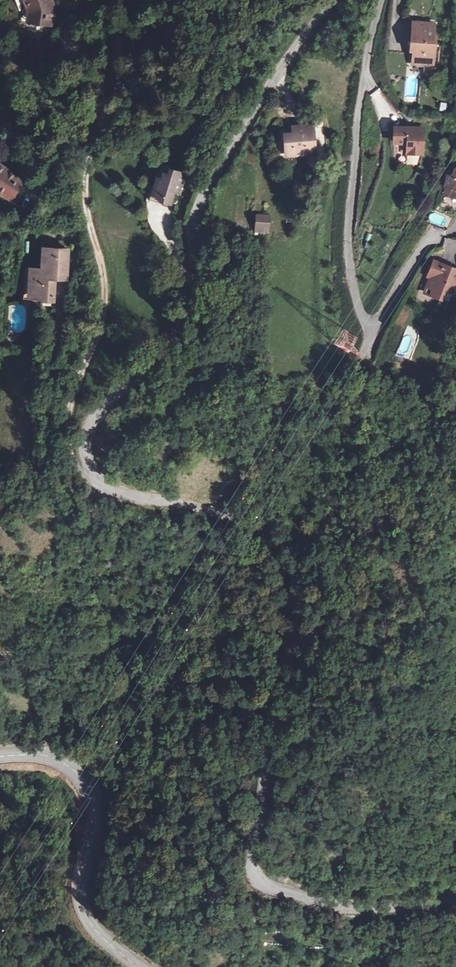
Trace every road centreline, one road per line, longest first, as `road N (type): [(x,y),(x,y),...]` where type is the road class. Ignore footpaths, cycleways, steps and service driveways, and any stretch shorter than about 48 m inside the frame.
road 1 (unclassified): [(335,0),(271,83),(193,222),(187,312),(174,338),(96,417),(86,456),(111,490),(258,528),(285,564),(293,595),(251,850),(259,879),(355,909),(455,899)]
road 2 (secondary): [(139,966),(87,920),(81,891),(96,819),(82,781),(46,757),(0,756)]

